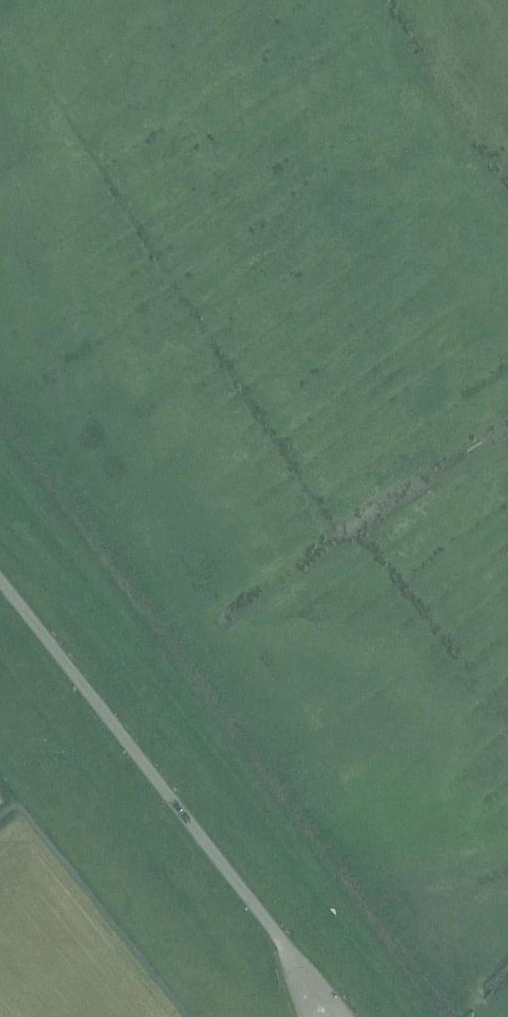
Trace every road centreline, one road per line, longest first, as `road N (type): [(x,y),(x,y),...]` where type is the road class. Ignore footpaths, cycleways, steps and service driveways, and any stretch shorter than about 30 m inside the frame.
road 1 (unclassified): [(340,1016),(0,580)]

